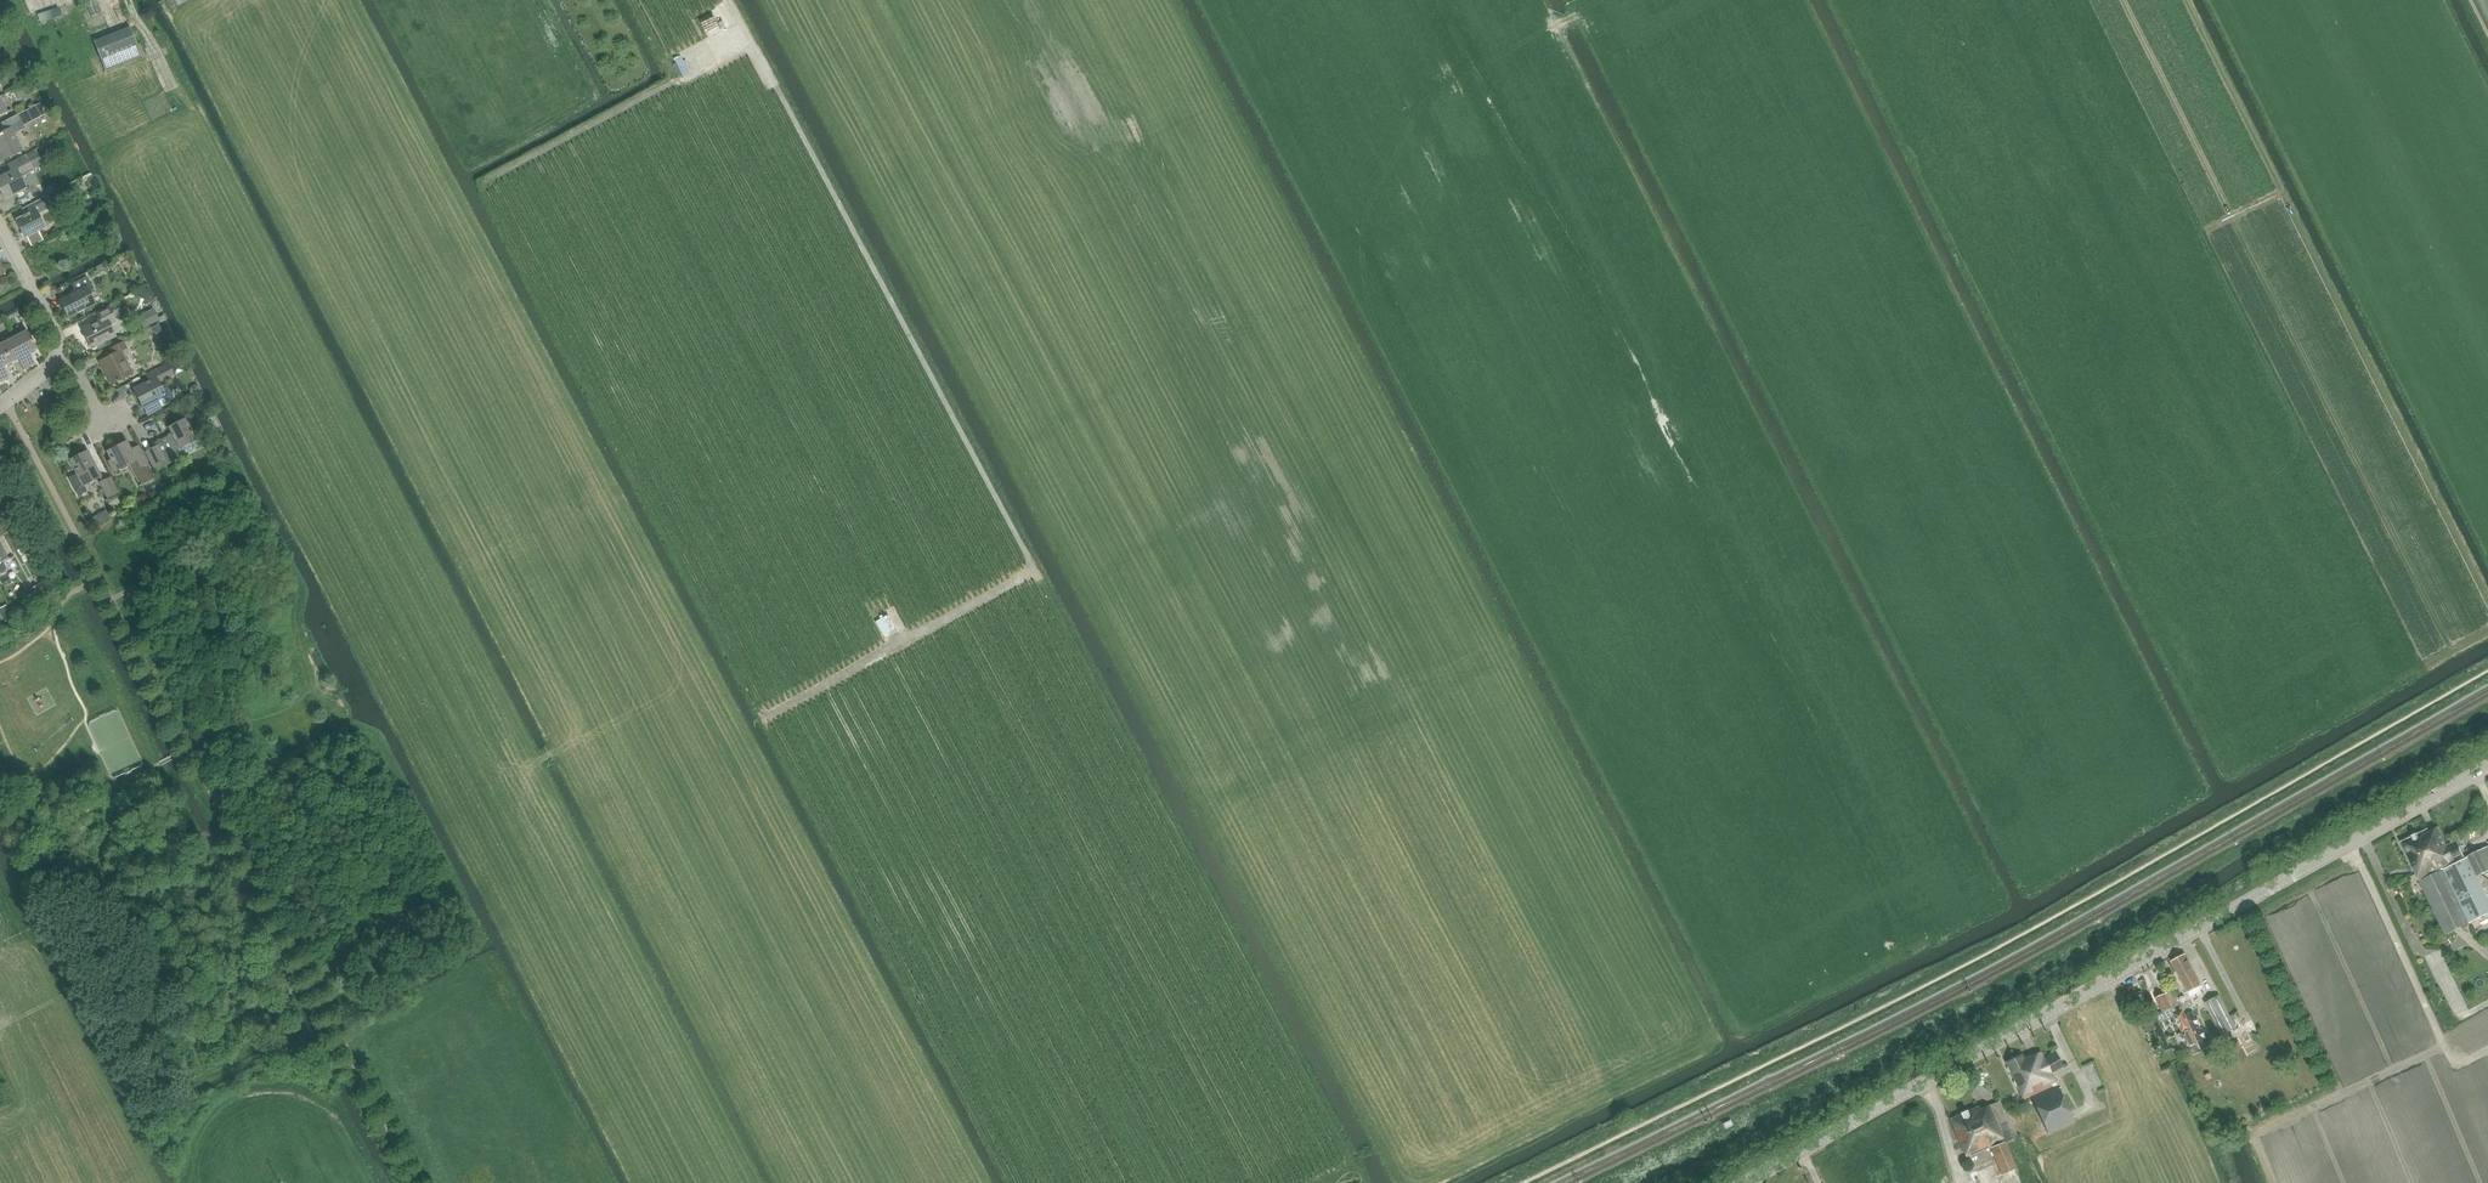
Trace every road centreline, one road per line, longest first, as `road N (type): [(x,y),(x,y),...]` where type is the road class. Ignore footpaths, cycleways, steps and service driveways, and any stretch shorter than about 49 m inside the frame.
road 1 (tertiary): [(1744,1182),(2487,767)]
road 2 (track): [(2487,1050),(2465,1063),(2451,1059),(2351,843)]
road 3 (residential): [(56,361),(59,340),(0,224)]

